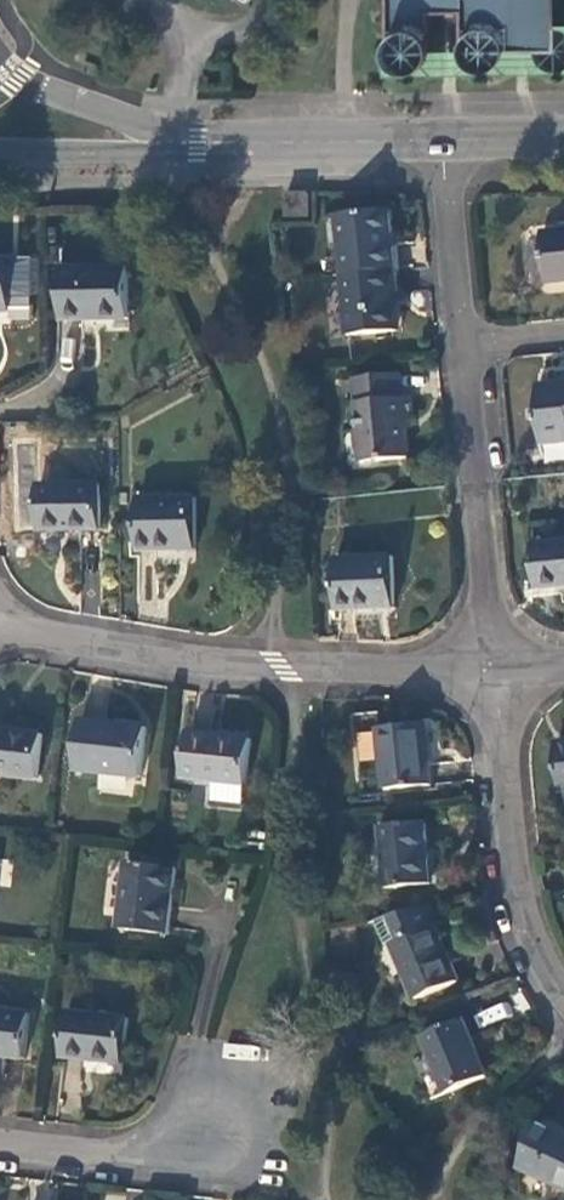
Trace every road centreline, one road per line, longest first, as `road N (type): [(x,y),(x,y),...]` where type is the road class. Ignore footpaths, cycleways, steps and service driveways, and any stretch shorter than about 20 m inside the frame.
road 1 (residential): [(489,670),(283,663),(0,626)]
road 2 (residential): [(329,146),(200,137),(110,120),(16,71),(0,47)]
road 3 (residential): [(563,996),(542,964),(511,857),(489,670)]
road 4 (residential): [(0,154),(197,157),(329,146)]
road 5 (residential): [(0,1152),(151,1168),(232,1131)]
road 6 (residential): [(489,670),(467,444)]
road 7 (residential): [(445,142),(455,346)]

